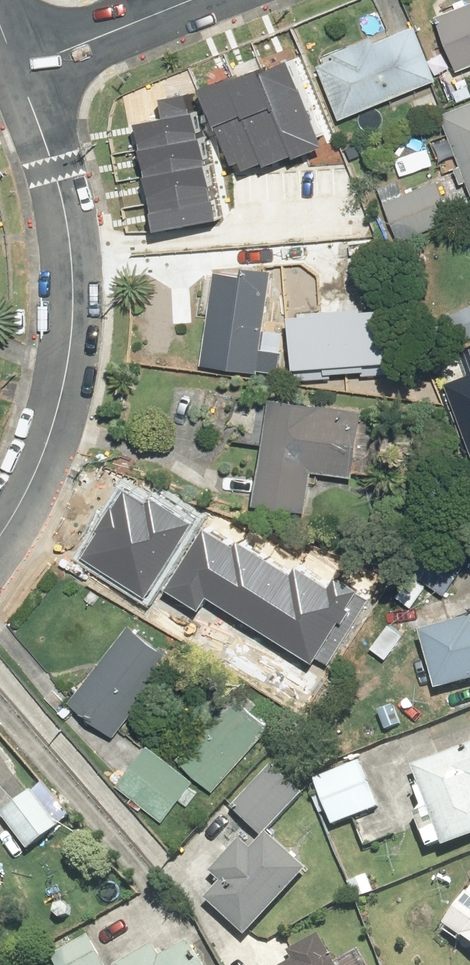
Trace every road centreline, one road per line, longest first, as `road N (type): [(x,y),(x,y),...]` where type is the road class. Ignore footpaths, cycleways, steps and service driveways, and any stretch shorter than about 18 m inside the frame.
road 1 (residential): [(0,532),(61,401),(71,274),(58,175),(27,68)]
road 2 (residential): [(27,68),(197,0)]

